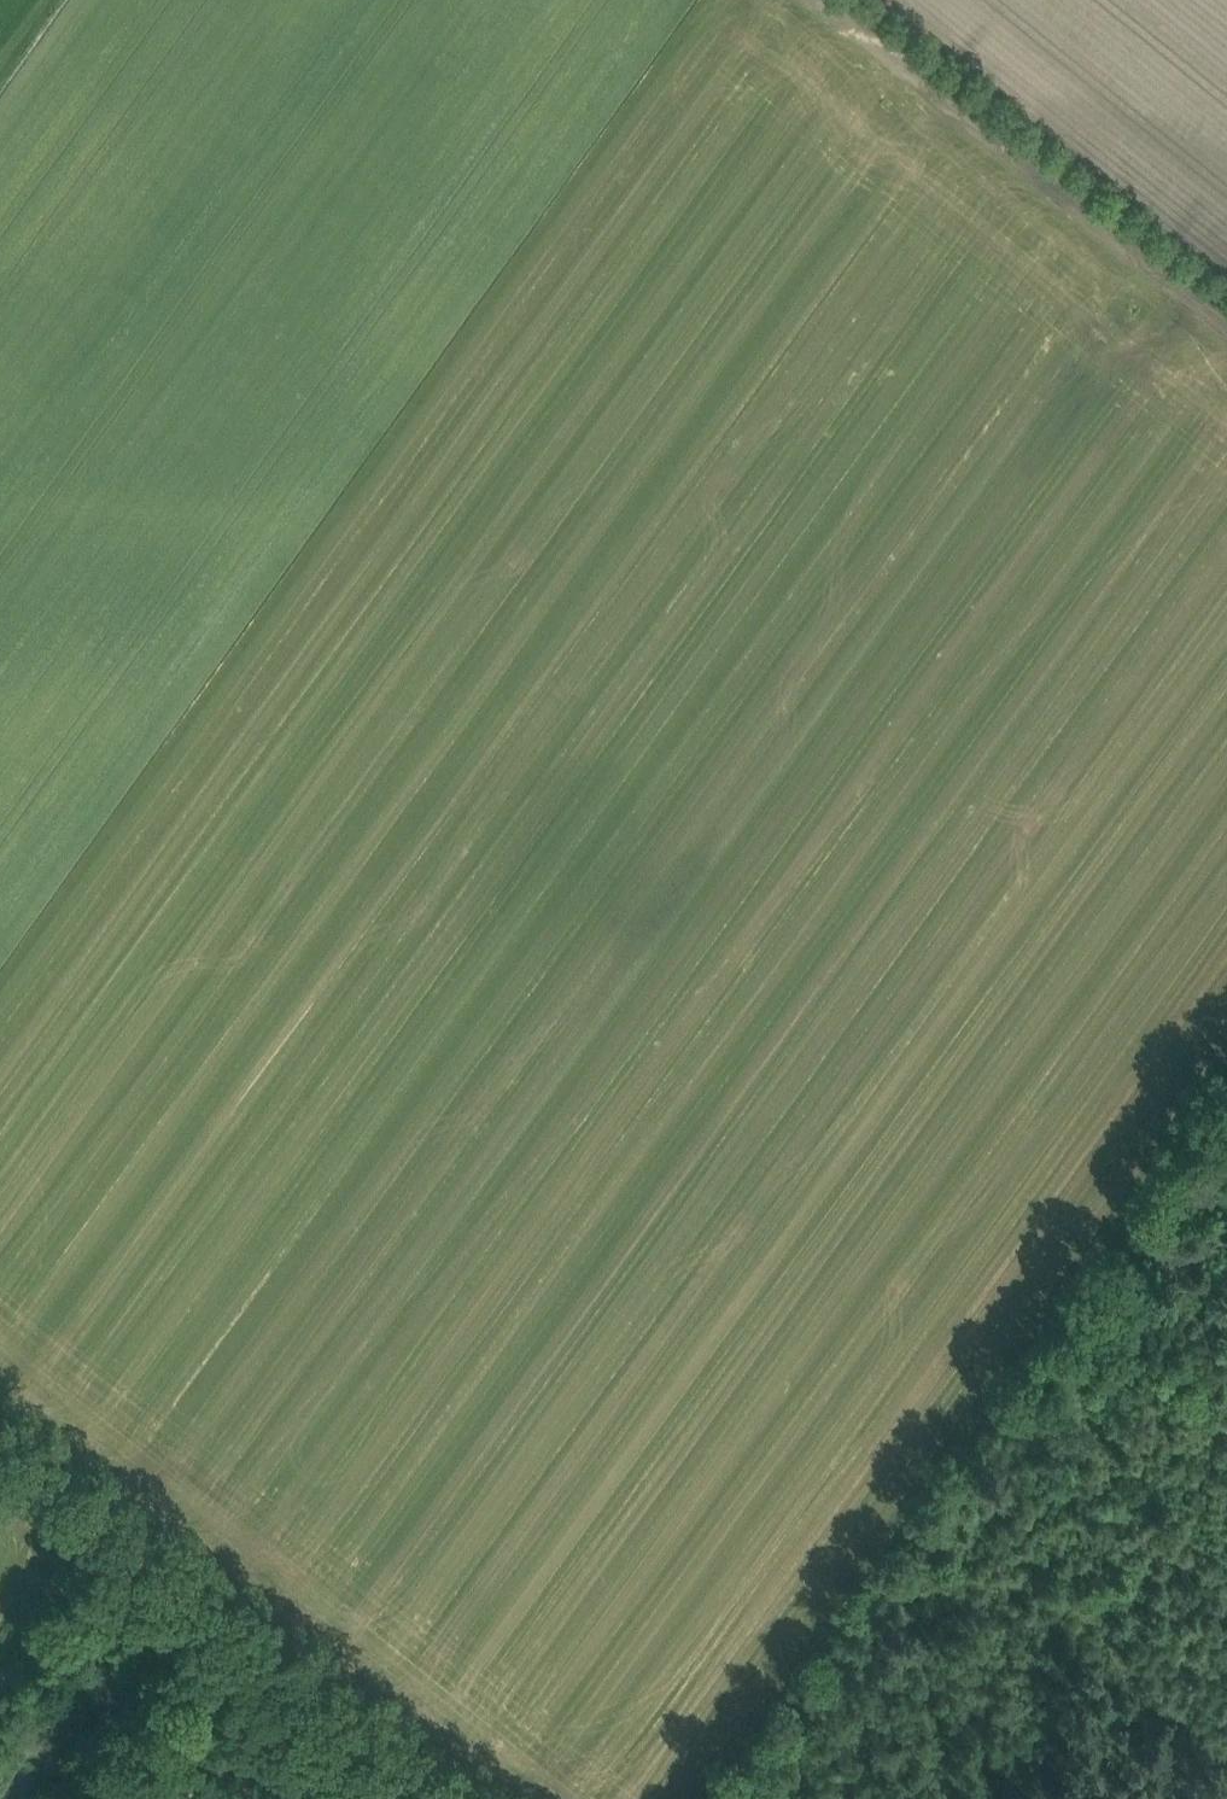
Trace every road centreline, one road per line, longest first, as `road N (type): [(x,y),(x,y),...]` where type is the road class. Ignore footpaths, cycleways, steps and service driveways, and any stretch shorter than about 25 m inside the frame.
road 1 (track): [(0,1457),(428,1798)]
road 2 (track): [(1226,329),(817,0)]

